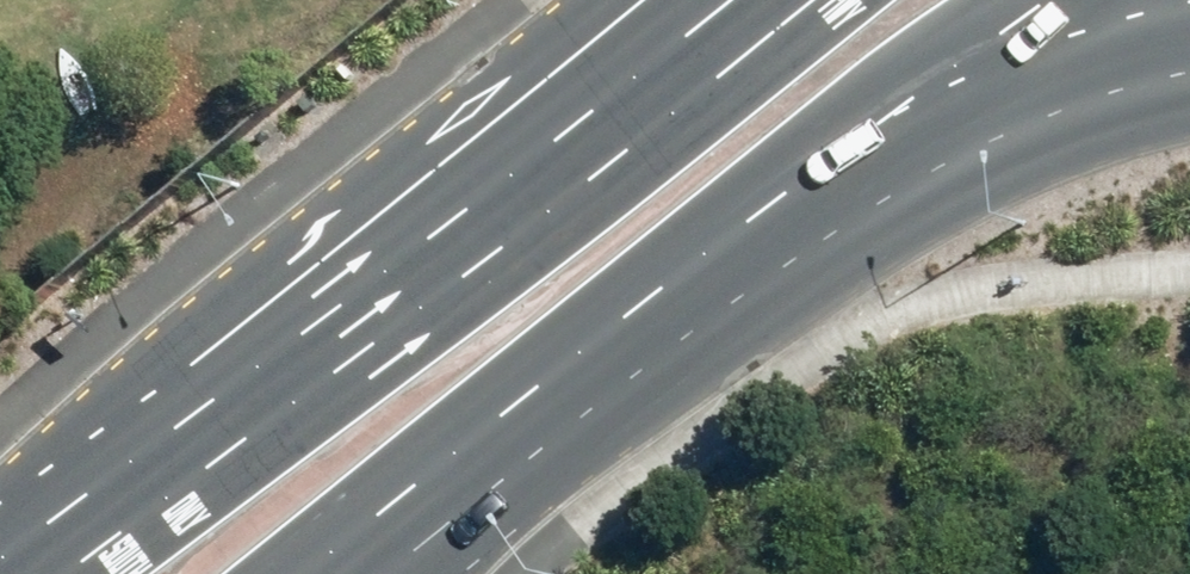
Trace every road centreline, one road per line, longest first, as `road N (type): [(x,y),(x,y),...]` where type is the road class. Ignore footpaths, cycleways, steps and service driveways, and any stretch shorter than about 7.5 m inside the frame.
road 1 (primary): [(999,61),(411,573)]
road 2 (primary): [(301,340),(732,0)]
road 3 (motorway): [(301,340),(632,0)]
road 4 (primary): [(21,573),(301,340)]
road 5 (motorway): [(1189,24),(999,61)]

